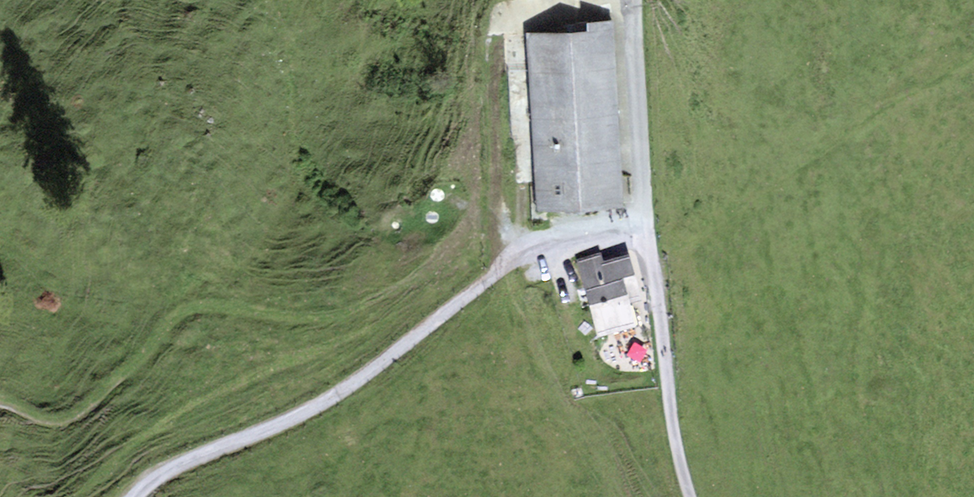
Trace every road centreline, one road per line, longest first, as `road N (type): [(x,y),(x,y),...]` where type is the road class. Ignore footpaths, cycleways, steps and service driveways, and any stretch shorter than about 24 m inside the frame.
road 1 (track): [(644,222),(507,264),(358,382),(164,474),(137,496)]
road 2 (track): [(507,264),(452,270),(343,317),(188,307),(75,416),(45,420),(0,406)]
road 3 (unclassified): [(636,0),(644,222),(691,496)]

